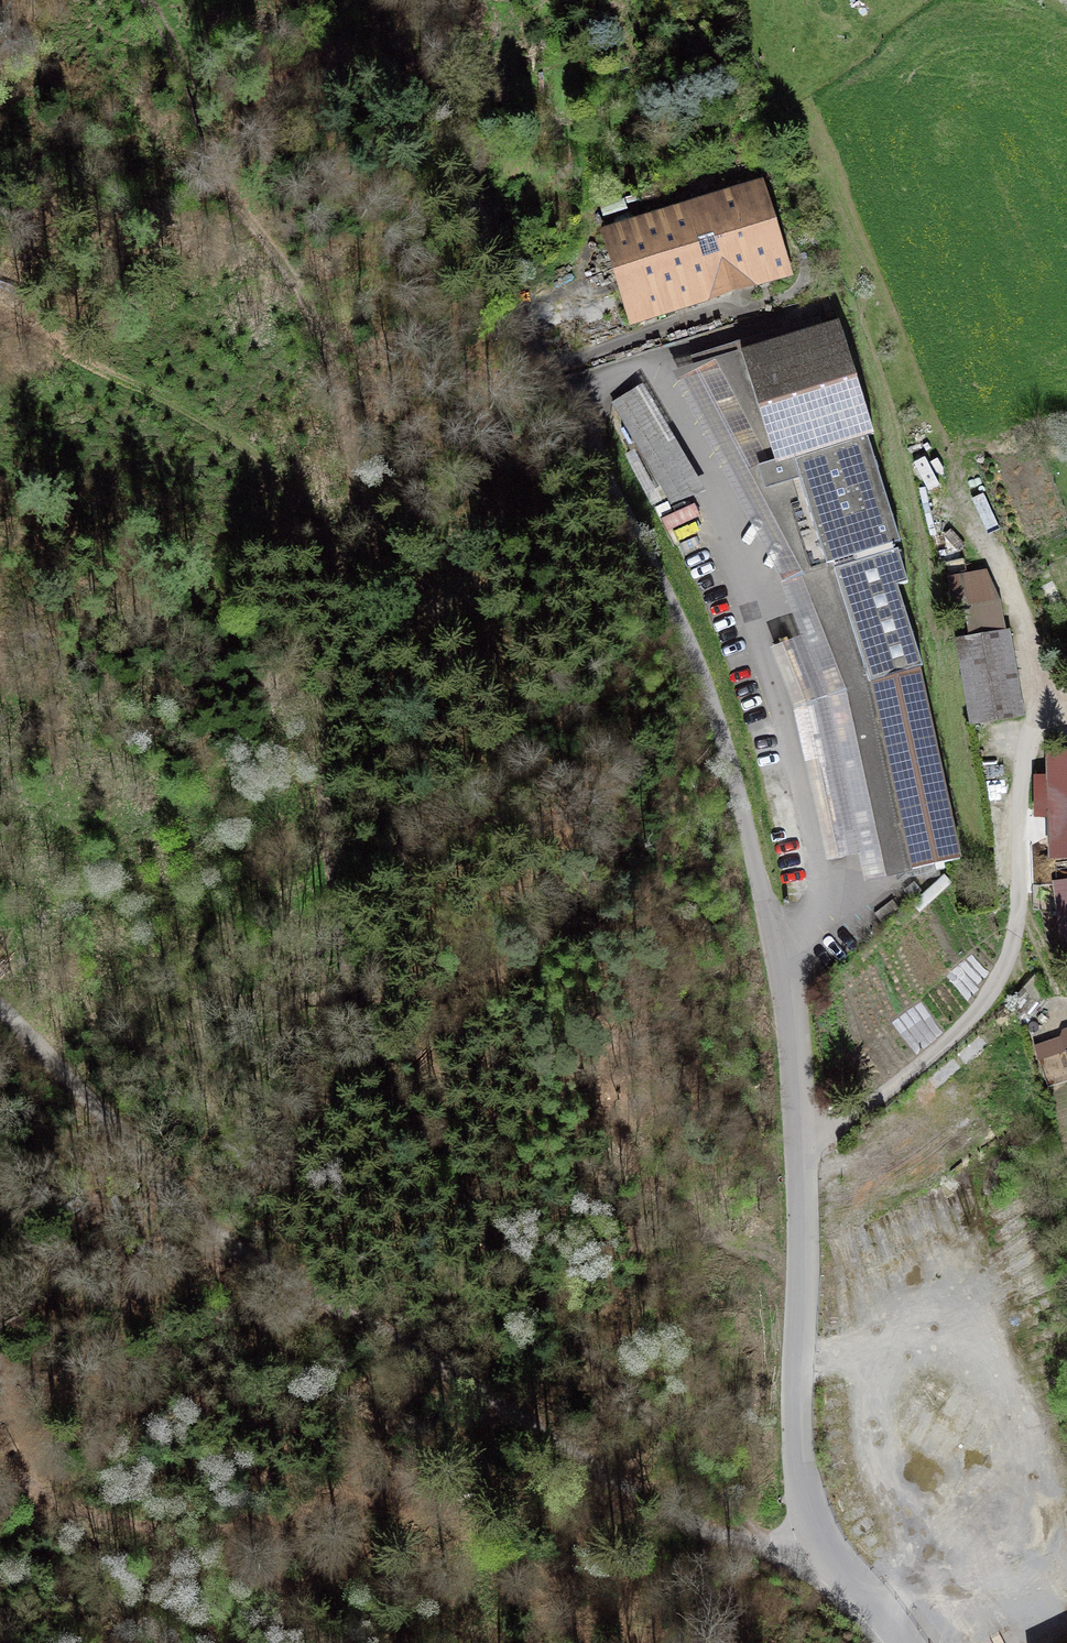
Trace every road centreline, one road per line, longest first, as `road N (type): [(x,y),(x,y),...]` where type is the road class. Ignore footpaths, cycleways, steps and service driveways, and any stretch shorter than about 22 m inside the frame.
road 1 (unclassified): [(417,0),(421,38),(471,200),(508,287),(603,458),(696,664),(783,945),(800,1150),(797,1422),(803,1495),(820,1540),(903,1642)]
road 2 (track): [(761,1549),(660,1435),(391,1085),(359,1018),(338,950),(324,812),(355,507),(343,392),(325,337),(225,187),(177,50),(150,0)]
road 3 (track): [(242,1254),(473,1386),(678,1518),(761,1549),(834,1561)]
road 4 (track): [(1048,697),(1018,752),(1019,916),(1008,963),(969,1022),(800,1150)]
road 5 (track): [(0,306),(259,451),(350,575)]
road 6 (track): [(0,1011),(242,1254)]
road 7 (track): [(242,1254),(96,1257),(0,1298)]

